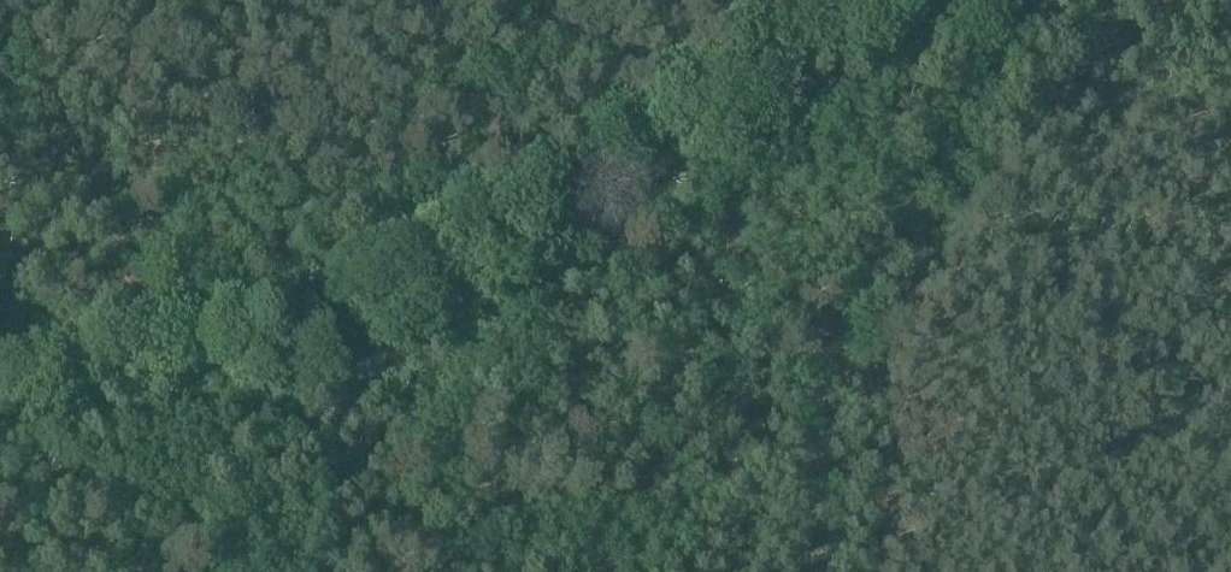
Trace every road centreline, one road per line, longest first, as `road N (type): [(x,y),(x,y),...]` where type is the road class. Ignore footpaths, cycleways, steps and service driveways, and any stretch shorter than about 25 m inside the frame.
road 1 (track): [(879,0),(481,251),(335,330),(250,352),(0,350)]

